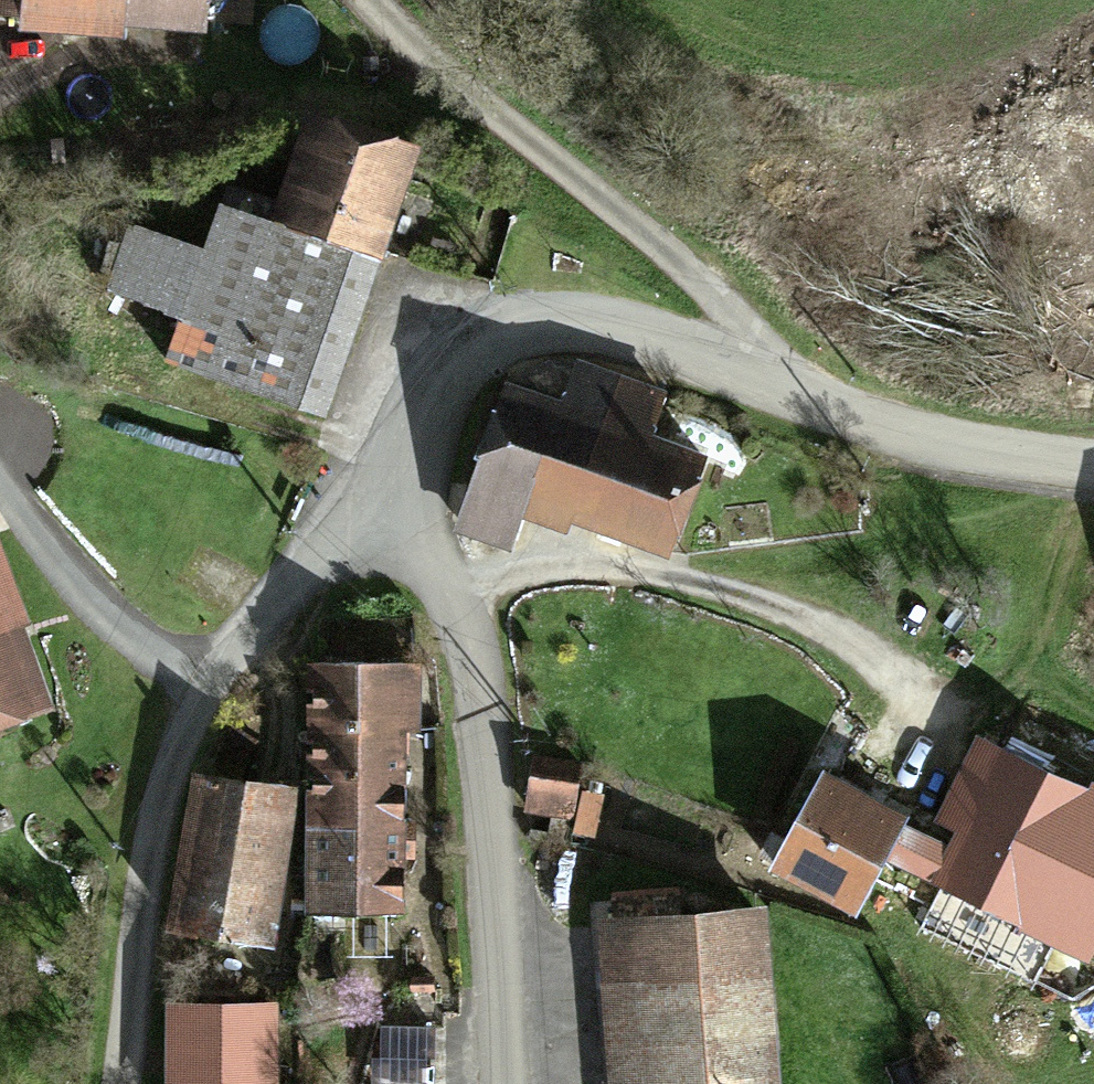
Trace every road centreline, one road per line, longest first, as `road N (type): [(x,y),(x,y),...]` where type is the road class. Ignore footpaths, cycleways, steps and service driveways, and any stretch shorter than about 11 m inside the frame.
road 1 (residential): [(377,513),(489,336),(569,308),(748,359),(867,415),(953,443),(1093,464)]
road 2 (residential): [(377,513),(459,599),(471,643),(512,1083)]
road 3 (track): [(373,0),(451,75),(700,277),(748,359)]
road 4 (residential): [(119,1083),(157,794),(207,677)]
road 5 (residential): [(207,677),(83,590),(0,484)]
road 6 (residential): [(207,677),(242,628),(377,513)]

